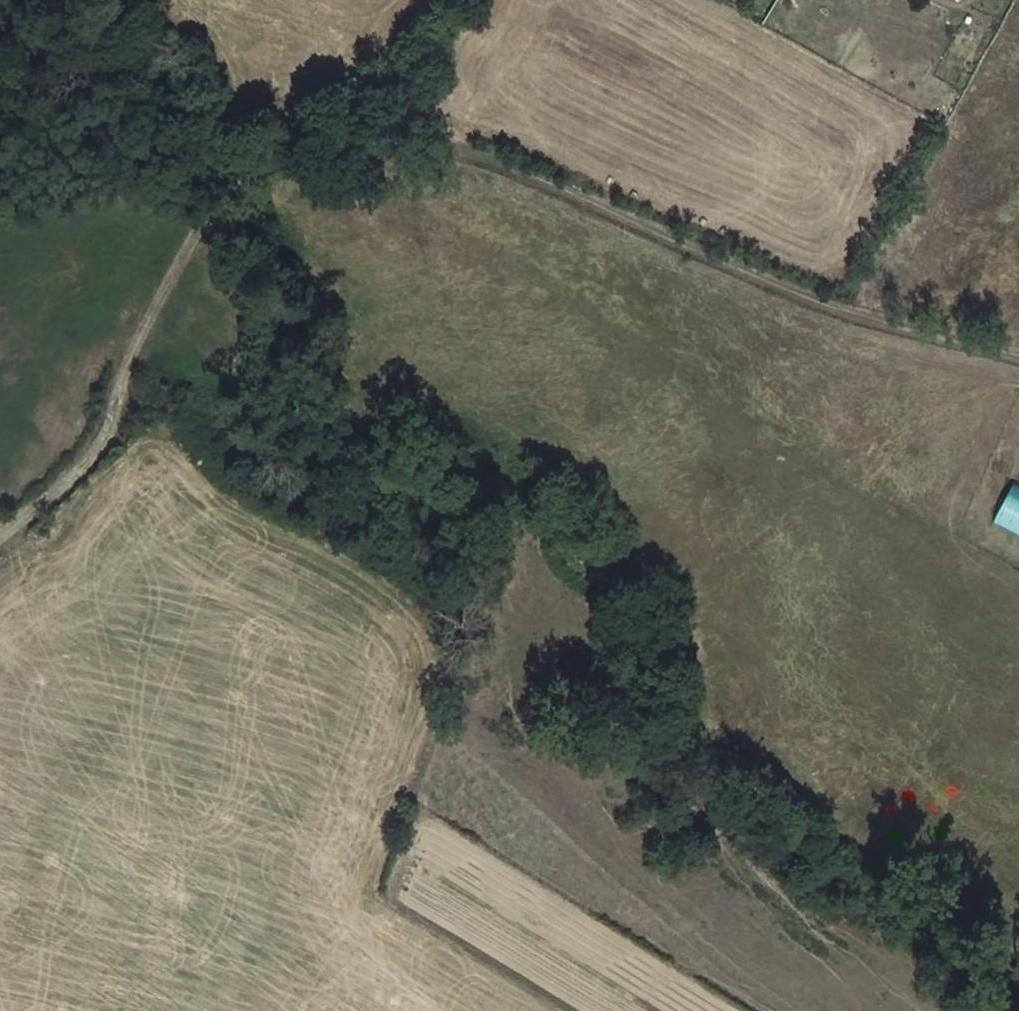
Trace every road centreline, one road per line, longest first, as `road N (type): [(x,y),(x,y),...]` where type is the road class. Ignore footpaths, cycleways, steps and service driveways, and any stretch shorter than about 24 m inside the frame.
road 1 (track): [(1018,358),(868,322),(444,141),(404,134)]
road 2 (track): [(404,134),(371,128),(289,154),(237,183),(155,315),(102,445),(0,538)]
road 3 (track): [(382,907),(552,1010)]
road 4 (track): [(404,134),(468,0)]

